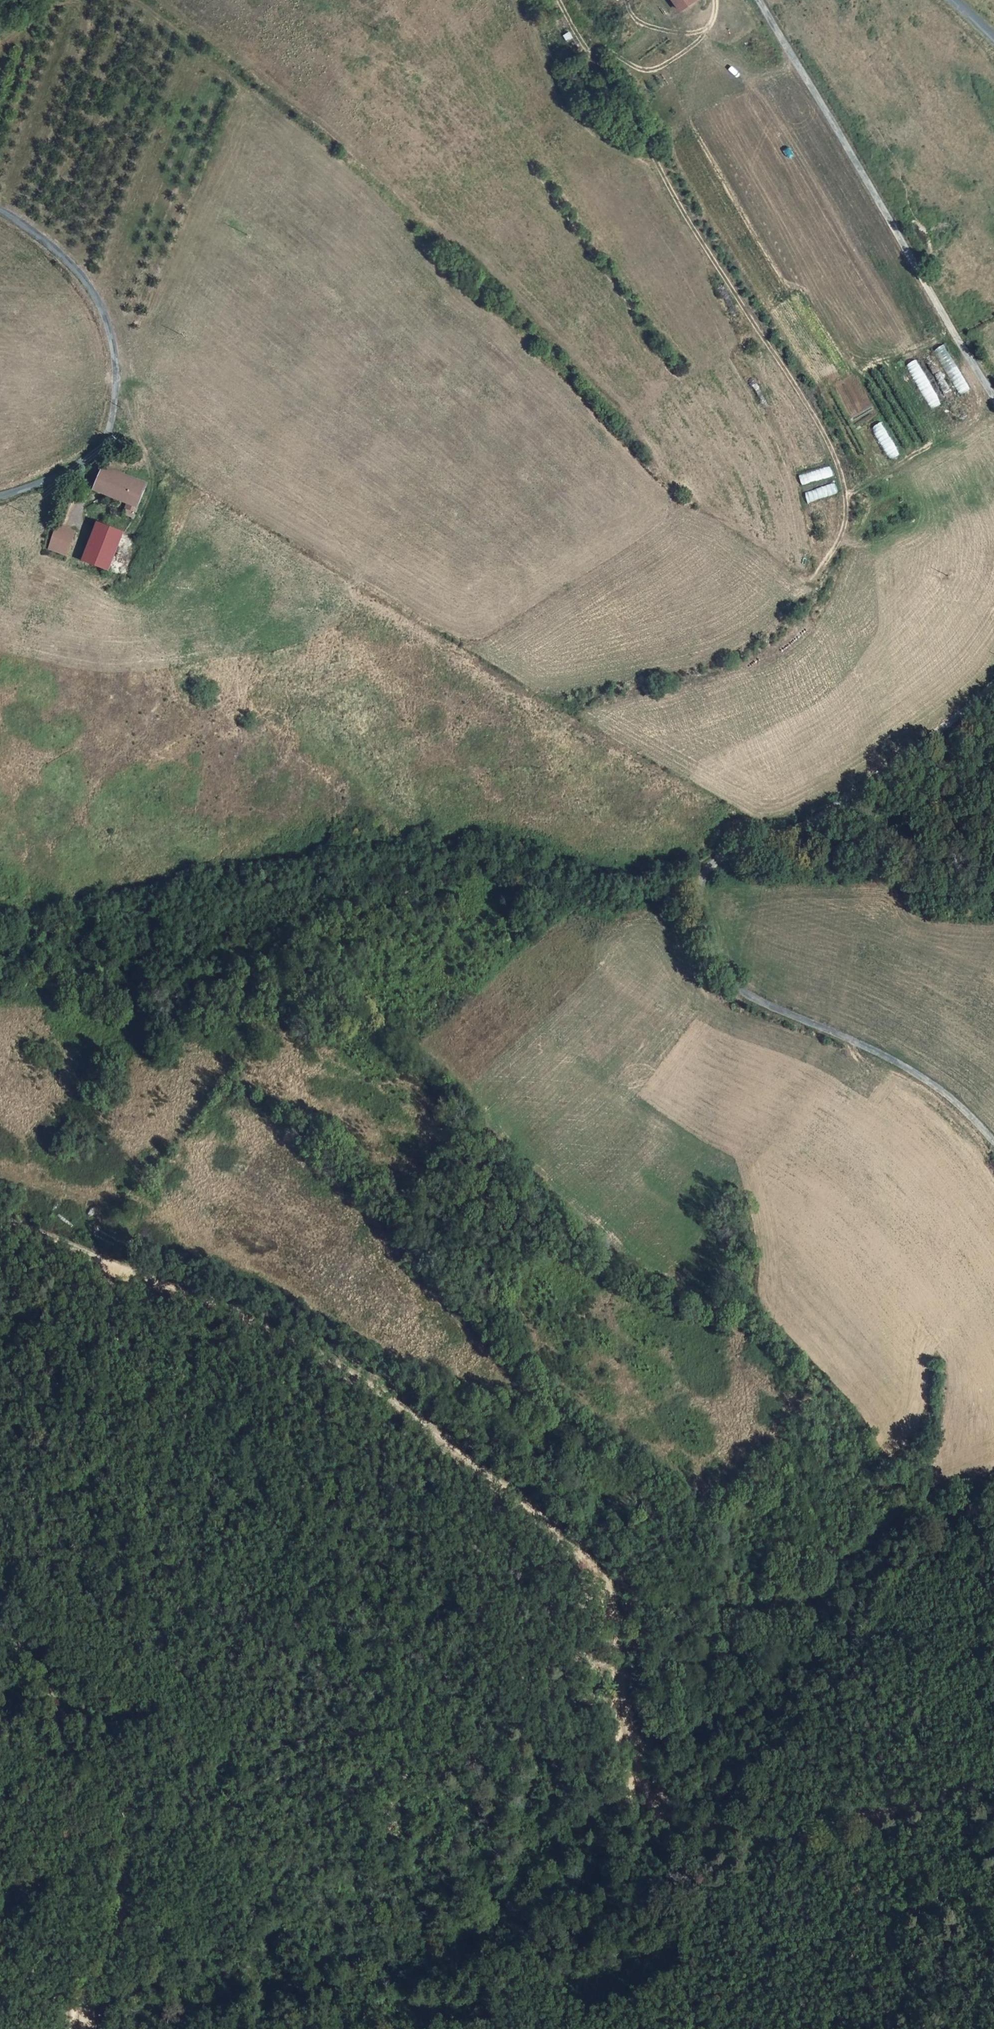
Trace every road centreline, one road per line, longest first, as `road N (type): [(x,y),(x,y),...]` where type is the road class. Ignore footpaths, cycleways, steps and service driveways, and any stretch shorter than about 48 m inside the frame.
road 1 (track): [(0,1212),(275,1326),(410,1409),(558,1529),(612,1592),(629,1736),(664,1813),(716,1829),(809,1834),(993,1774)]
road 2 (unclassified): [(993,1142),(913,1071),(725,980),(704,940),(699,896),(714,862),(799,824),(945,726),(993,677)]
road 3 (track): [(87,2028),(100,1963),(125,1918),(132,1826),(0,1610)]
road 4 (unclassified): [(993,396),(759,0)]
road 5 (unclassified): [(0,496),(51,479),(100,448),(115,395),(108,326),(85,277),(0,211)]

